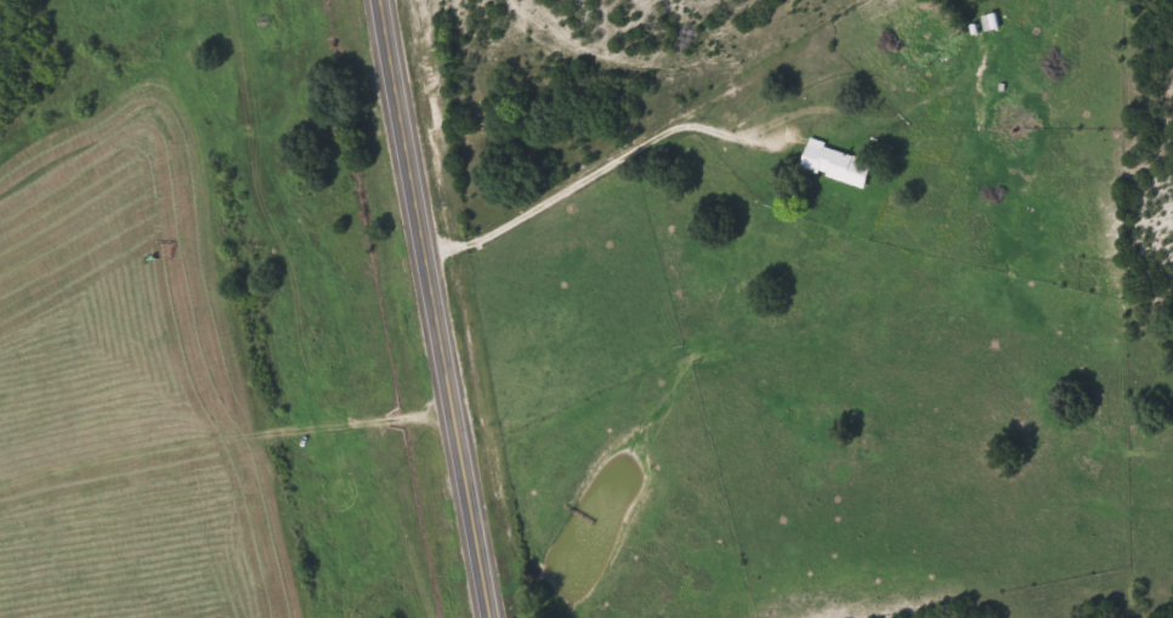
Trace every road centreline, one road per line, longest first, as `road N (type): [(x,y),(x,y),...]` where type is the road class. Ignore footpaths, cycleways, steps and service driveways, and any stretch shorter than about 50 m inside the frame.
road 1 (primary): [(501,617),(387,0)]

